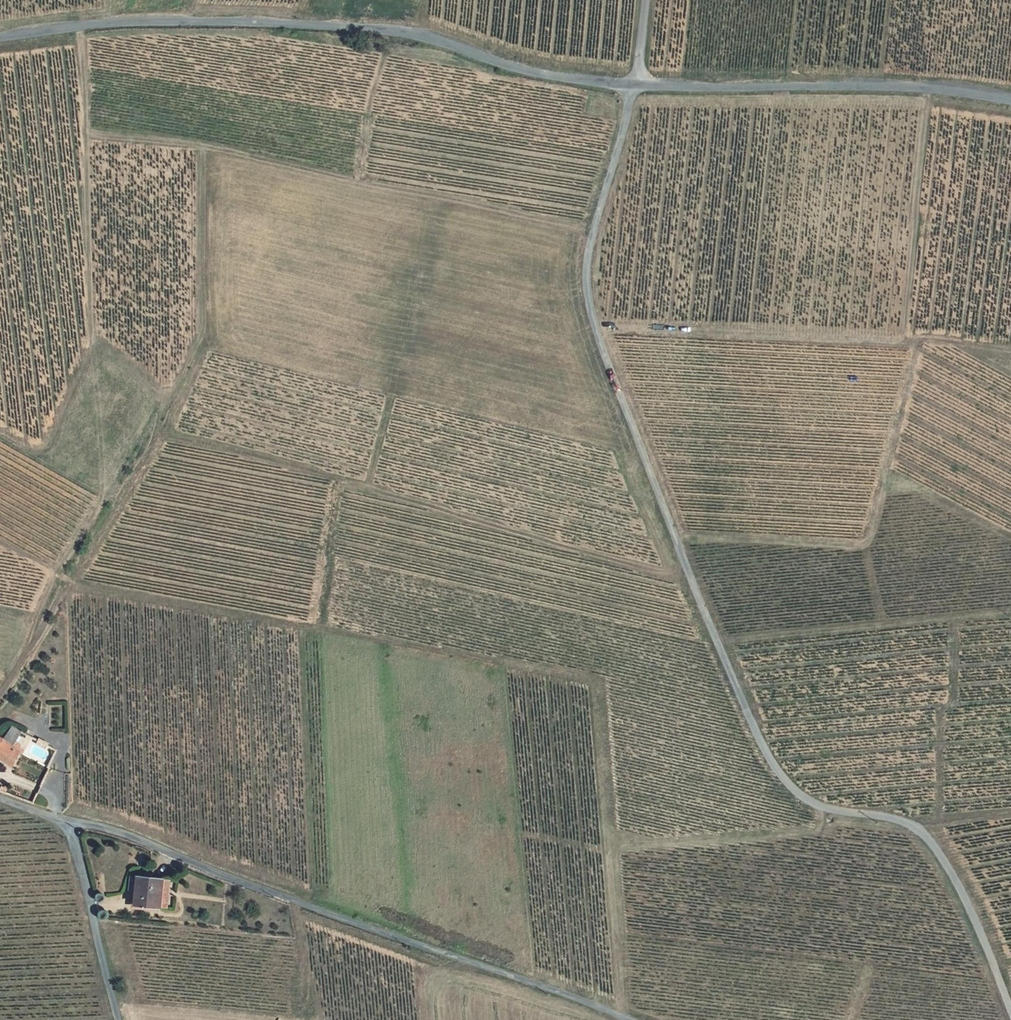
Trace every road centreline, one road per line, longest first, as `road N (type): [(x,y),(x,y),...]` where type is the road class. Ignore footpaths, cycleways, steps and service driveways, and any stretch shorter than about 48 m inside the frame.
road 1 (unclassified): [(636,86),(589,249),(589,300),(700,604),(777,769),(802,797),(832,811),(918,828),(956,881),(1010,1010)]
road 2 (tertiary): [(636,86),(514,67),(398,31),(189,20),(0,36)]
road 3 (unclassified): [(70,820),(631,1019)]
road 4 (track): [(596,327),(1010,352)]
road 5 (track): [(207,348),(43,604),(30,643),(0,687)]
road 6 (tertiary): [(1010,100),(903,86),(636,86)]
road 7 (unclassified): [(70,820),(117,1019)]

